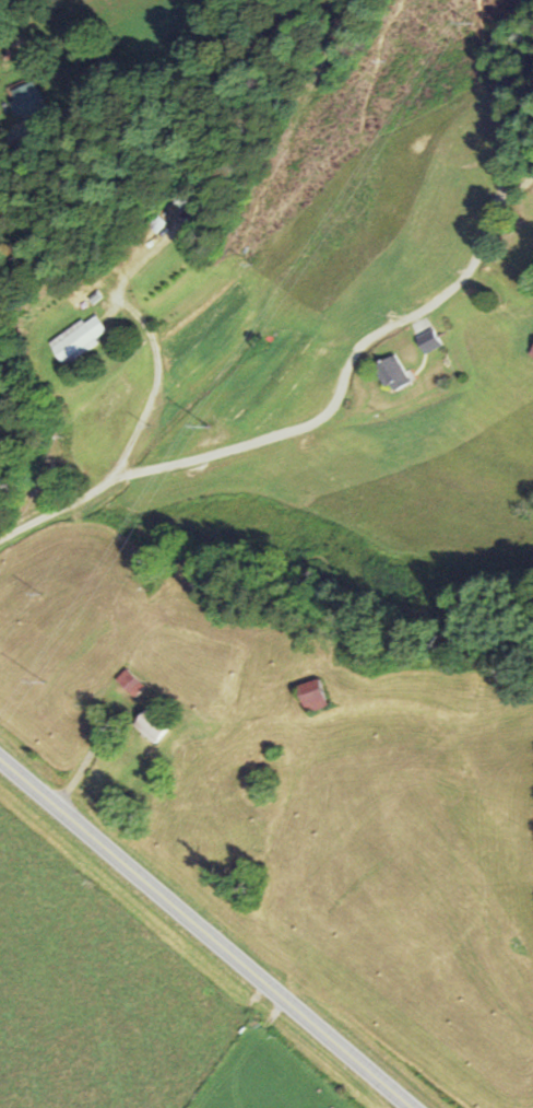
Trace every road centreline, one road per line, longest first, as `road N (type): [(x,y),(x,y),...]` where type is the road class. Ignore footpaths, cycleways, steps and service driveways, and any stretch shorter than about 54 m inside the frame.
road 1 (residential): [(511,164),(478,254),(449,294),(371,339),(352,359),(324,413),(126,471),(0,537)]
road 2 (trunk): [(407,1107),(0,761)]

